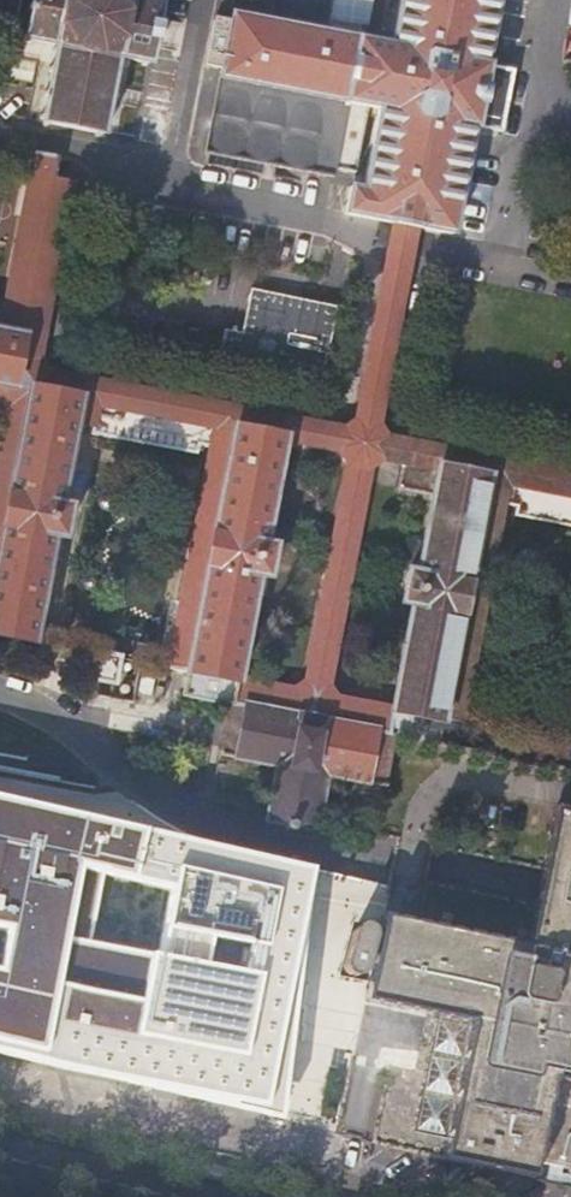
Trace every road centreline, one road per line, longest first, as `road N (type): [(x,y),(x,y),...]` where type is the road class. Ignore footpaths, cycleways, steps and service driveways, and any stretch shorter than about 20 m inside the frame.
road 1 (secondary): [(0,1156),(174,1196)]

